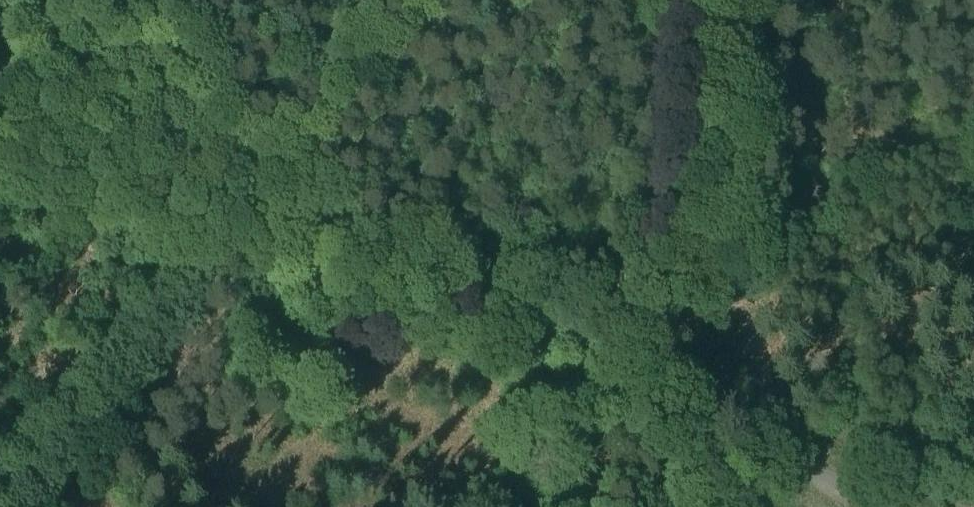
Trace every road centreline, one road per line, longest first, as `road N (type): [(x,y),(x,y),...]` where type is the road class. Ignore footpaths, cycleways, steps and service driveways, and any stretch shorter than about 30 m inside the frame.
road 1 (unclassified): [(868,506),(736,423),(627,369),(86,161)]
road 2 (track): [(698,0),(691,238),(648,380)]

